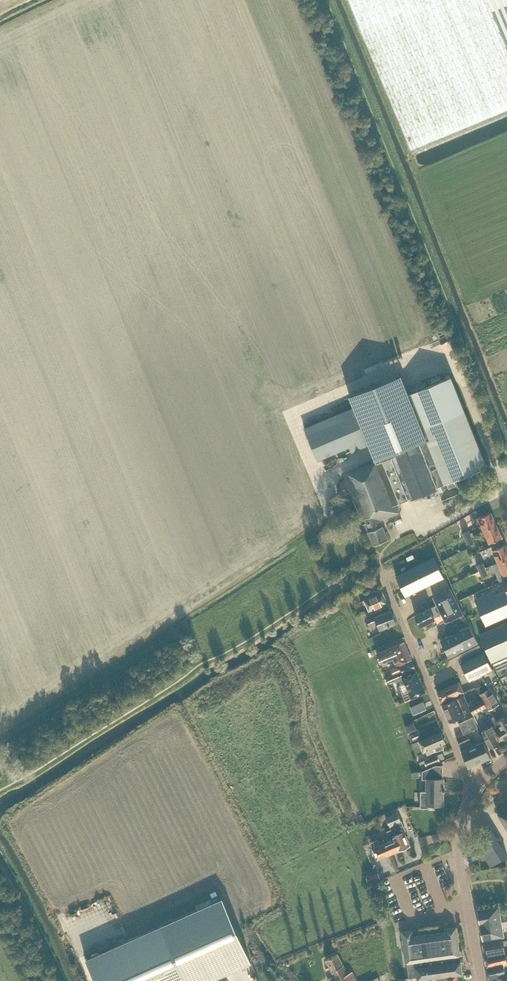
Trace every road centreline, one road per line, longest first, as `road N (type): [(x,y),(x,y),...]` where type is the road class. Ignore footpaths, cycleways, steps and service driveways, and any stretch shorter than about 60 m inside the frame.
road 1 (residential): [(472,792),(382,573)]
road 2 (residential): [(481,980),(459,852),(472,792)]

